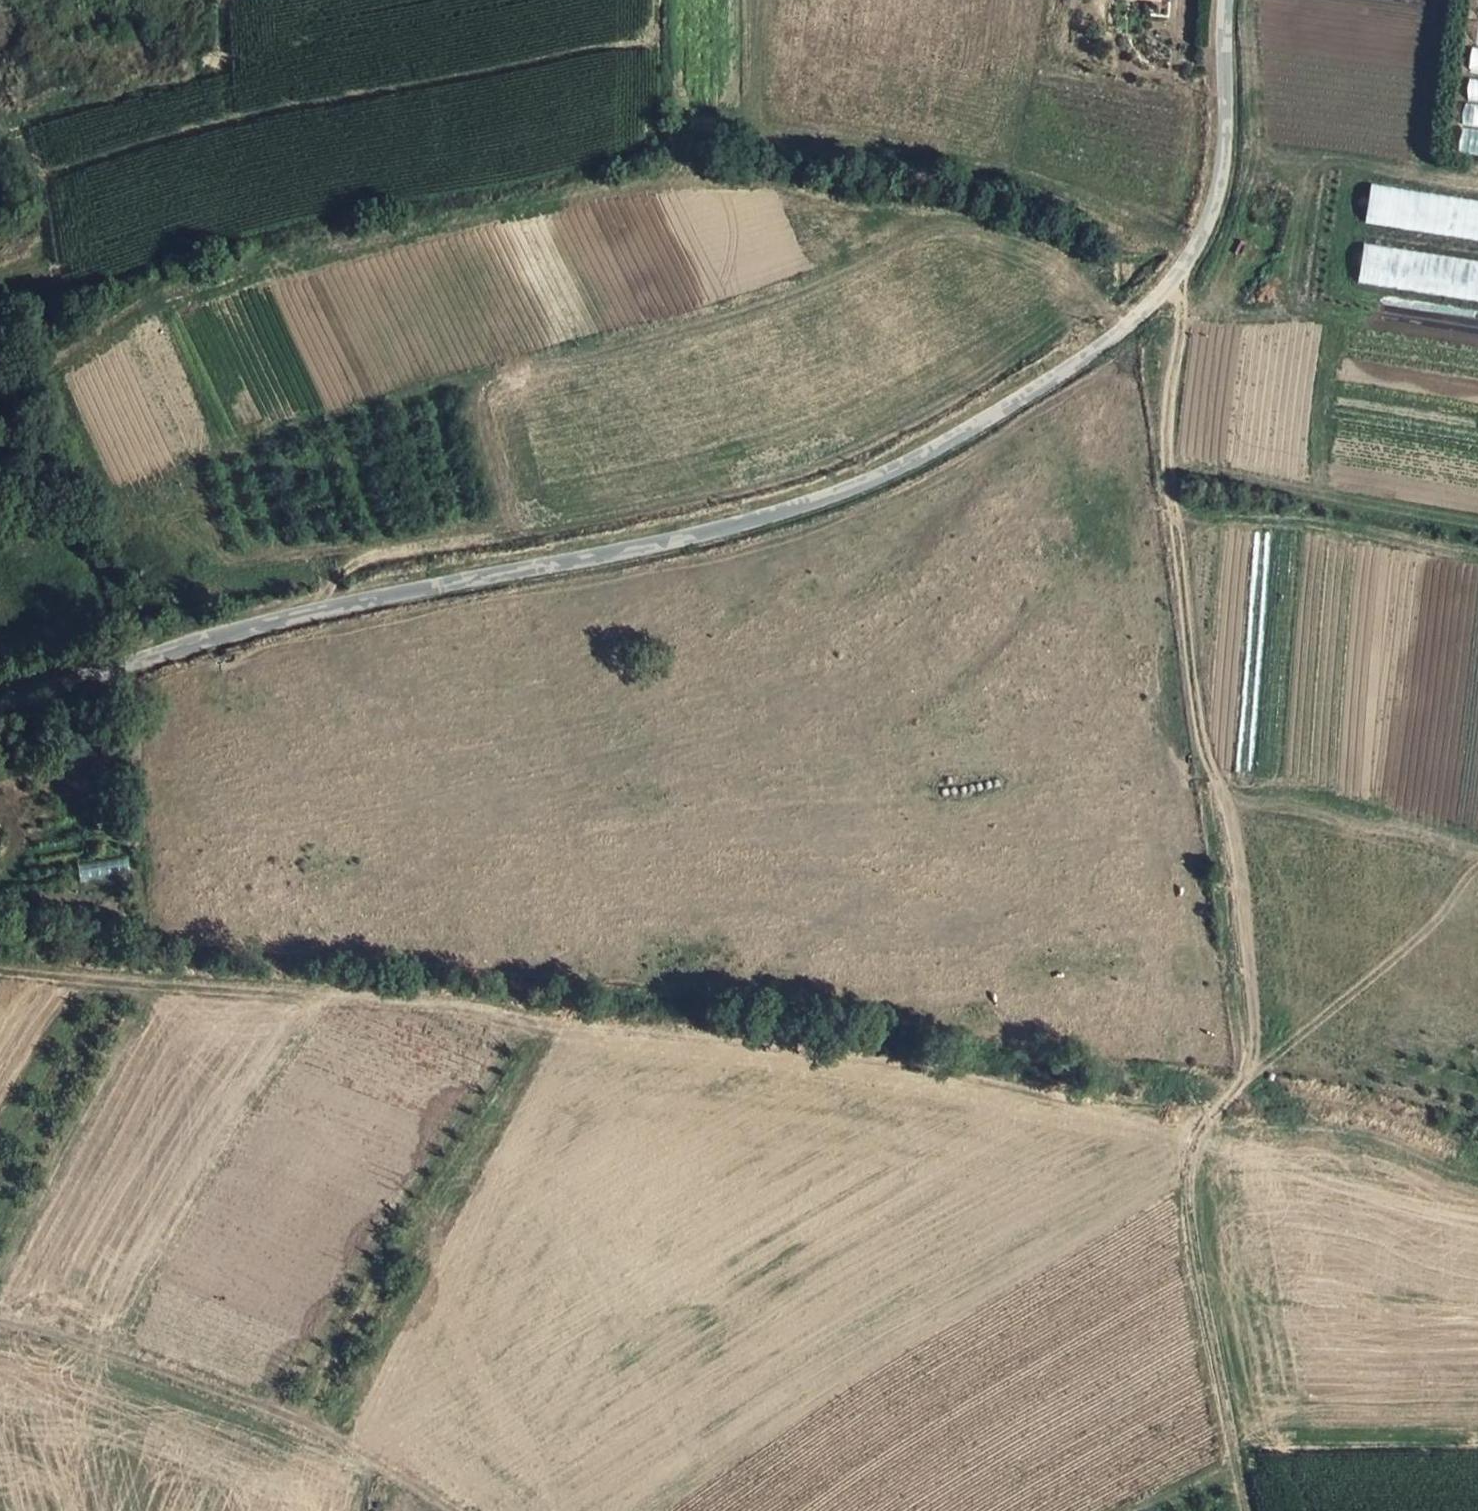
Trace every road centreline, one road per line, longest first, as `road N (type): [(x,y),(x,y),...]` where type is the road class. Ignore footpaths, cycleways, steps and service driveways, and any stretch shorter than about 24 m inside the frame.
road 1 (unclassified): [(0,717),(181,654),(722,534),(868,489),(1008,418),(1132,326),(1208,238),(1230,114),(1228,0)]
road 2 (track): [(0,971),(315,993),(730,1037),(1198,1116),(1226,1099),(1290,1105),(1375,1117),(1477,1151)]
road 3 (track): [(0,1323),(215,1385),(349,1443),(461,1510)]

